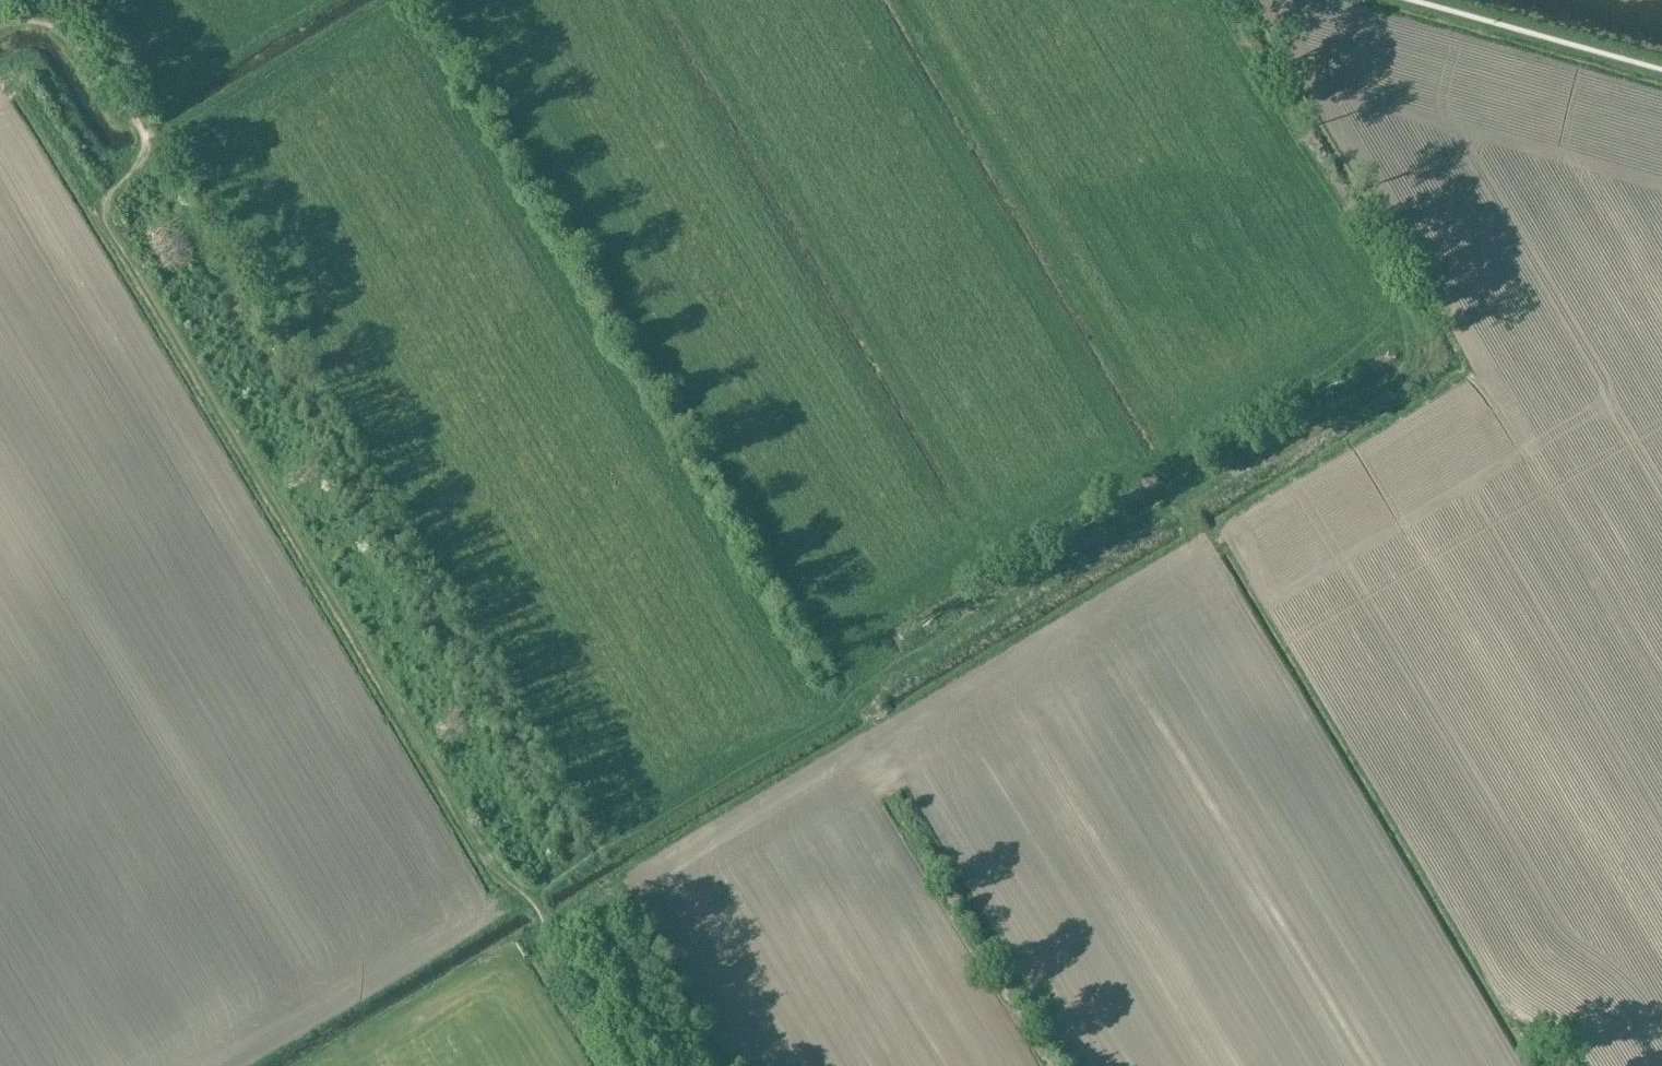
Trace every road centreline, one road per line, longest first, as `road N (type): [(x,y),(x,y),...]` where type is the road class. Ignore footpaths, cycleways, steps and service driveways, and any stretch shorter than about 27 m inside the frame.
road 1 (track): [(0,22),(63,28),(113,100),(139,119),(146,154),(106,200),(105,222),(483,852),(517,895)]

